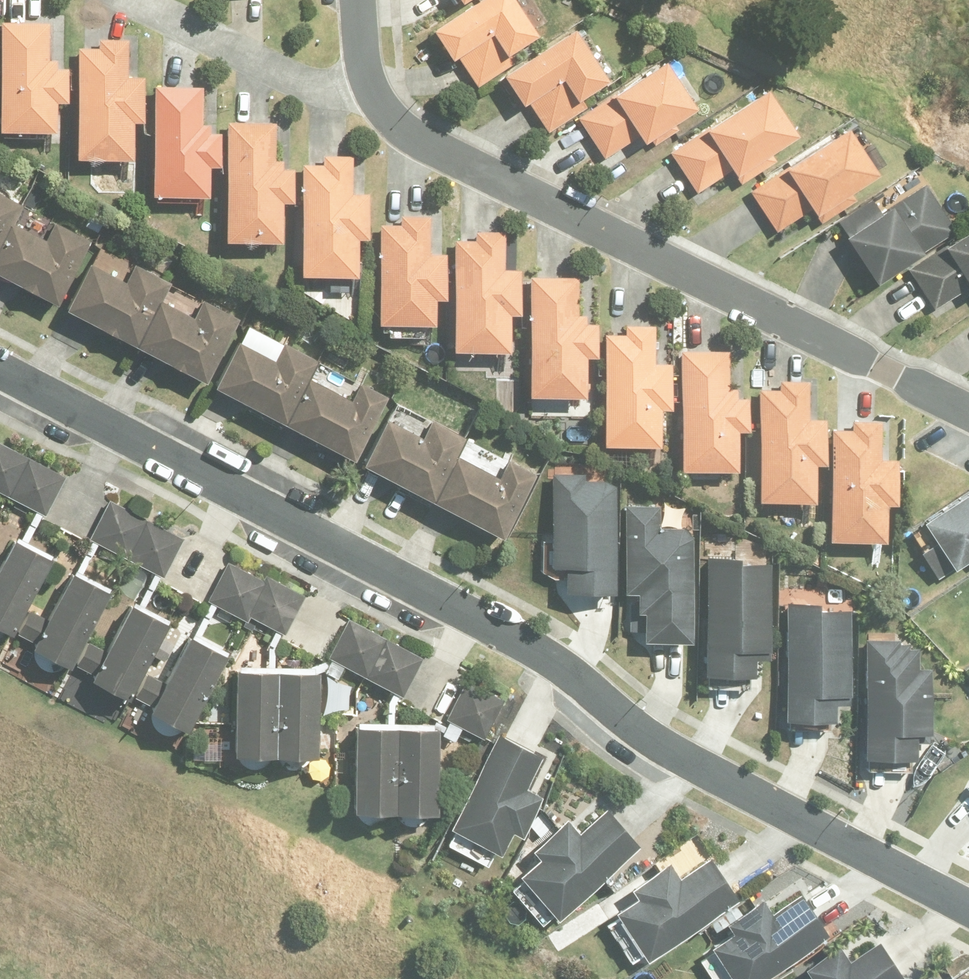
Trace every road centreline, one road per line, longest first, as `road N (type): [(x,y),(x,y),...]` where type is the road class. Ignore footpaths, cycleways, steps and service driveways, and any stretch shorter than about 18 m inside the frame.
road 1 (residential): [(968,908),(635,729),(540,649),(0,368)]
road 2 (residential): [(371,85),(422,140),(968,410)]
road 3 (residential): [(371,85),(314,85),(135,0)]

